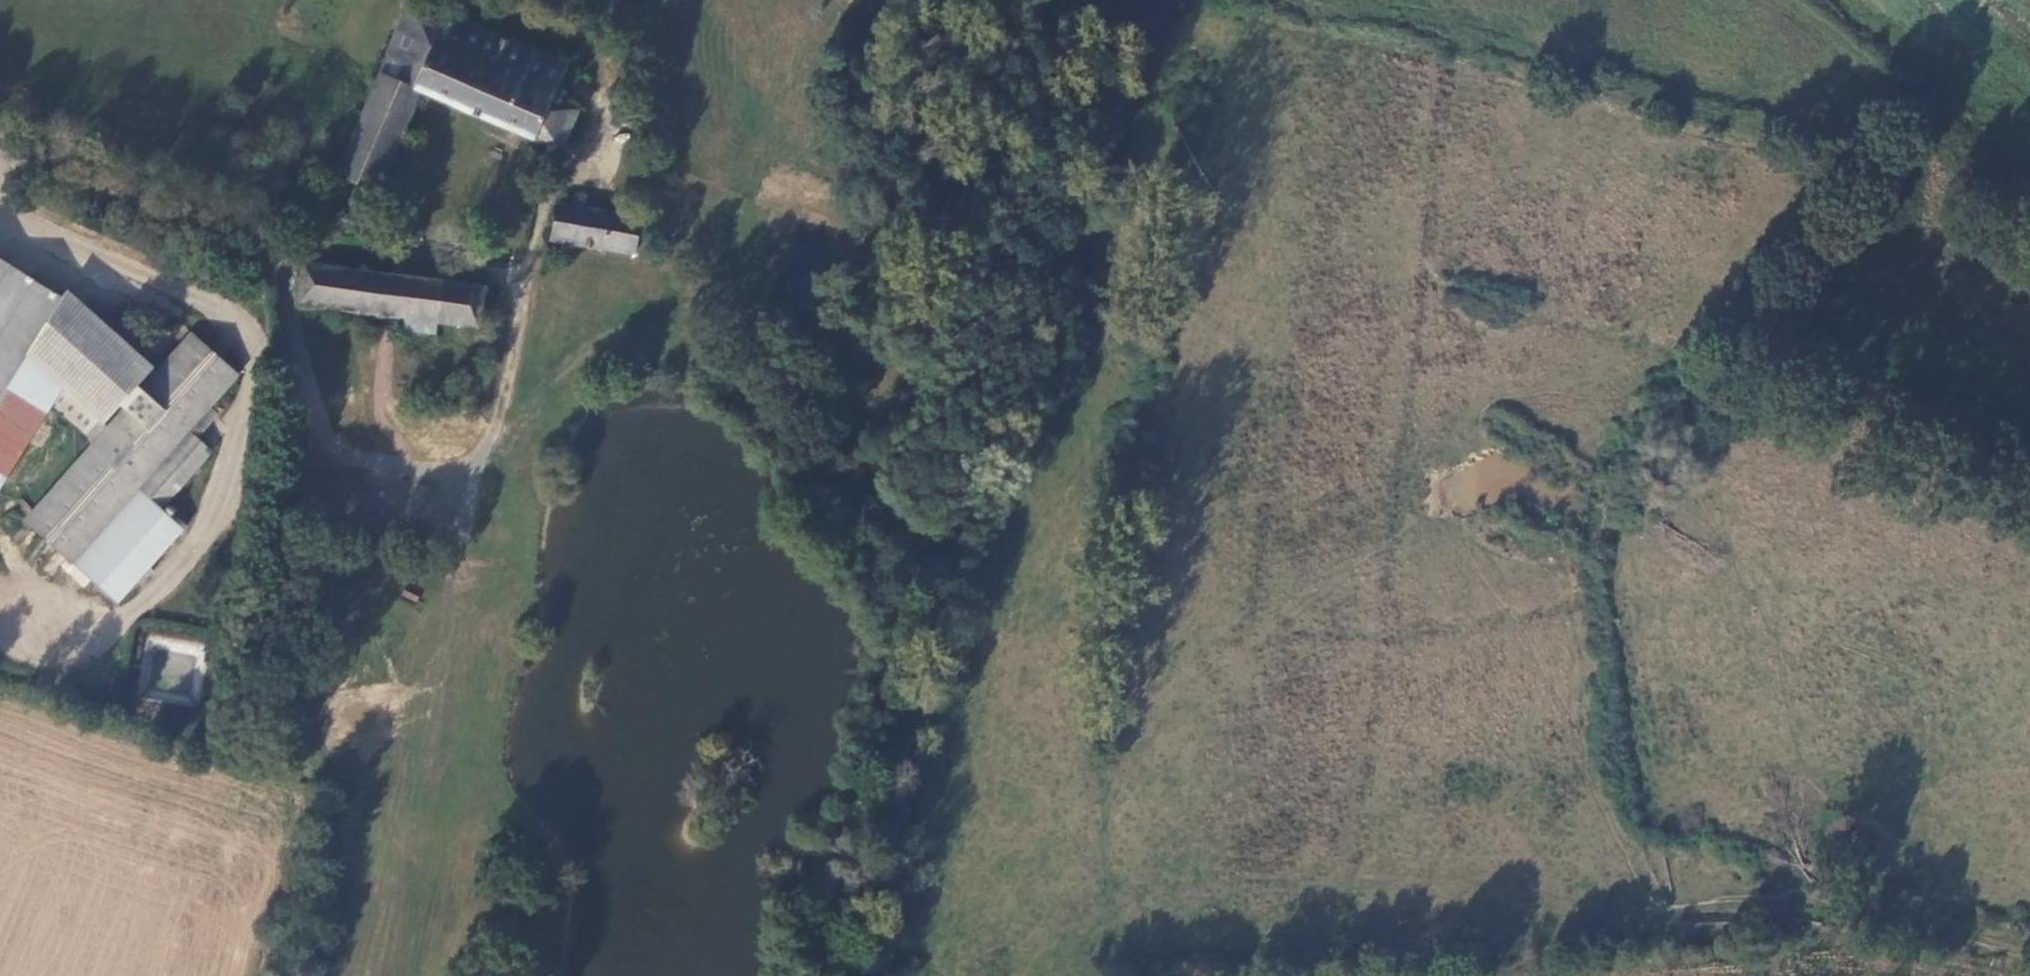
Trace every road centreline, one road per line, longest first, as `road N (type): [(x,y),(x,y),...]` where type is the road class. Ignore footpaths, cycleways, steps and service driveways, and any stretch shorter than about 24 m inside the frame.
road 1 (unclassified): [(0,148),(136,212),(513,282)]

